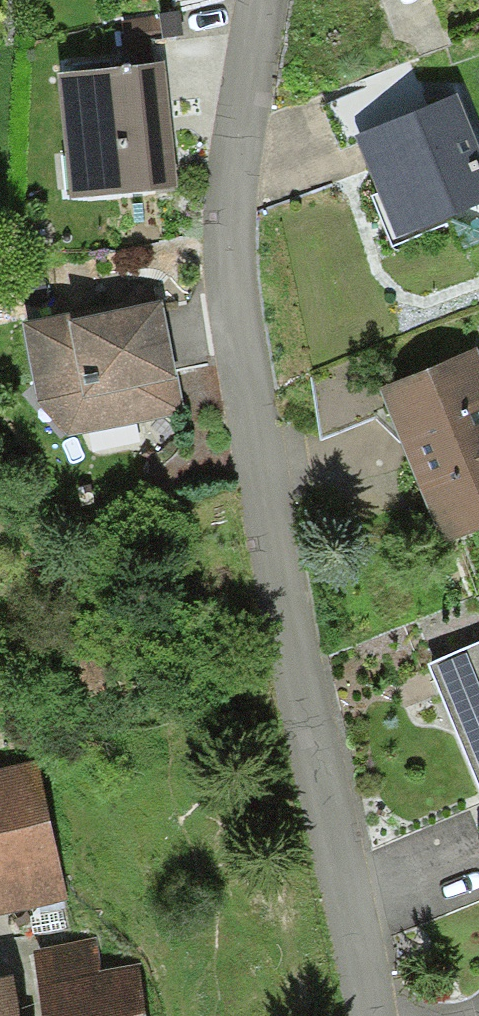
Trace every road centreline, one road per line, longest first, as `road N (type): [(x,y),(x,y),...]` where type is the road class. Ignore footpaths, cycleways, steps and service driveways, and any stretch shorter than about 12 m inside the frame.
road 1 (residential): [(262,0),(224,245),(271,540),(369,1015)]

